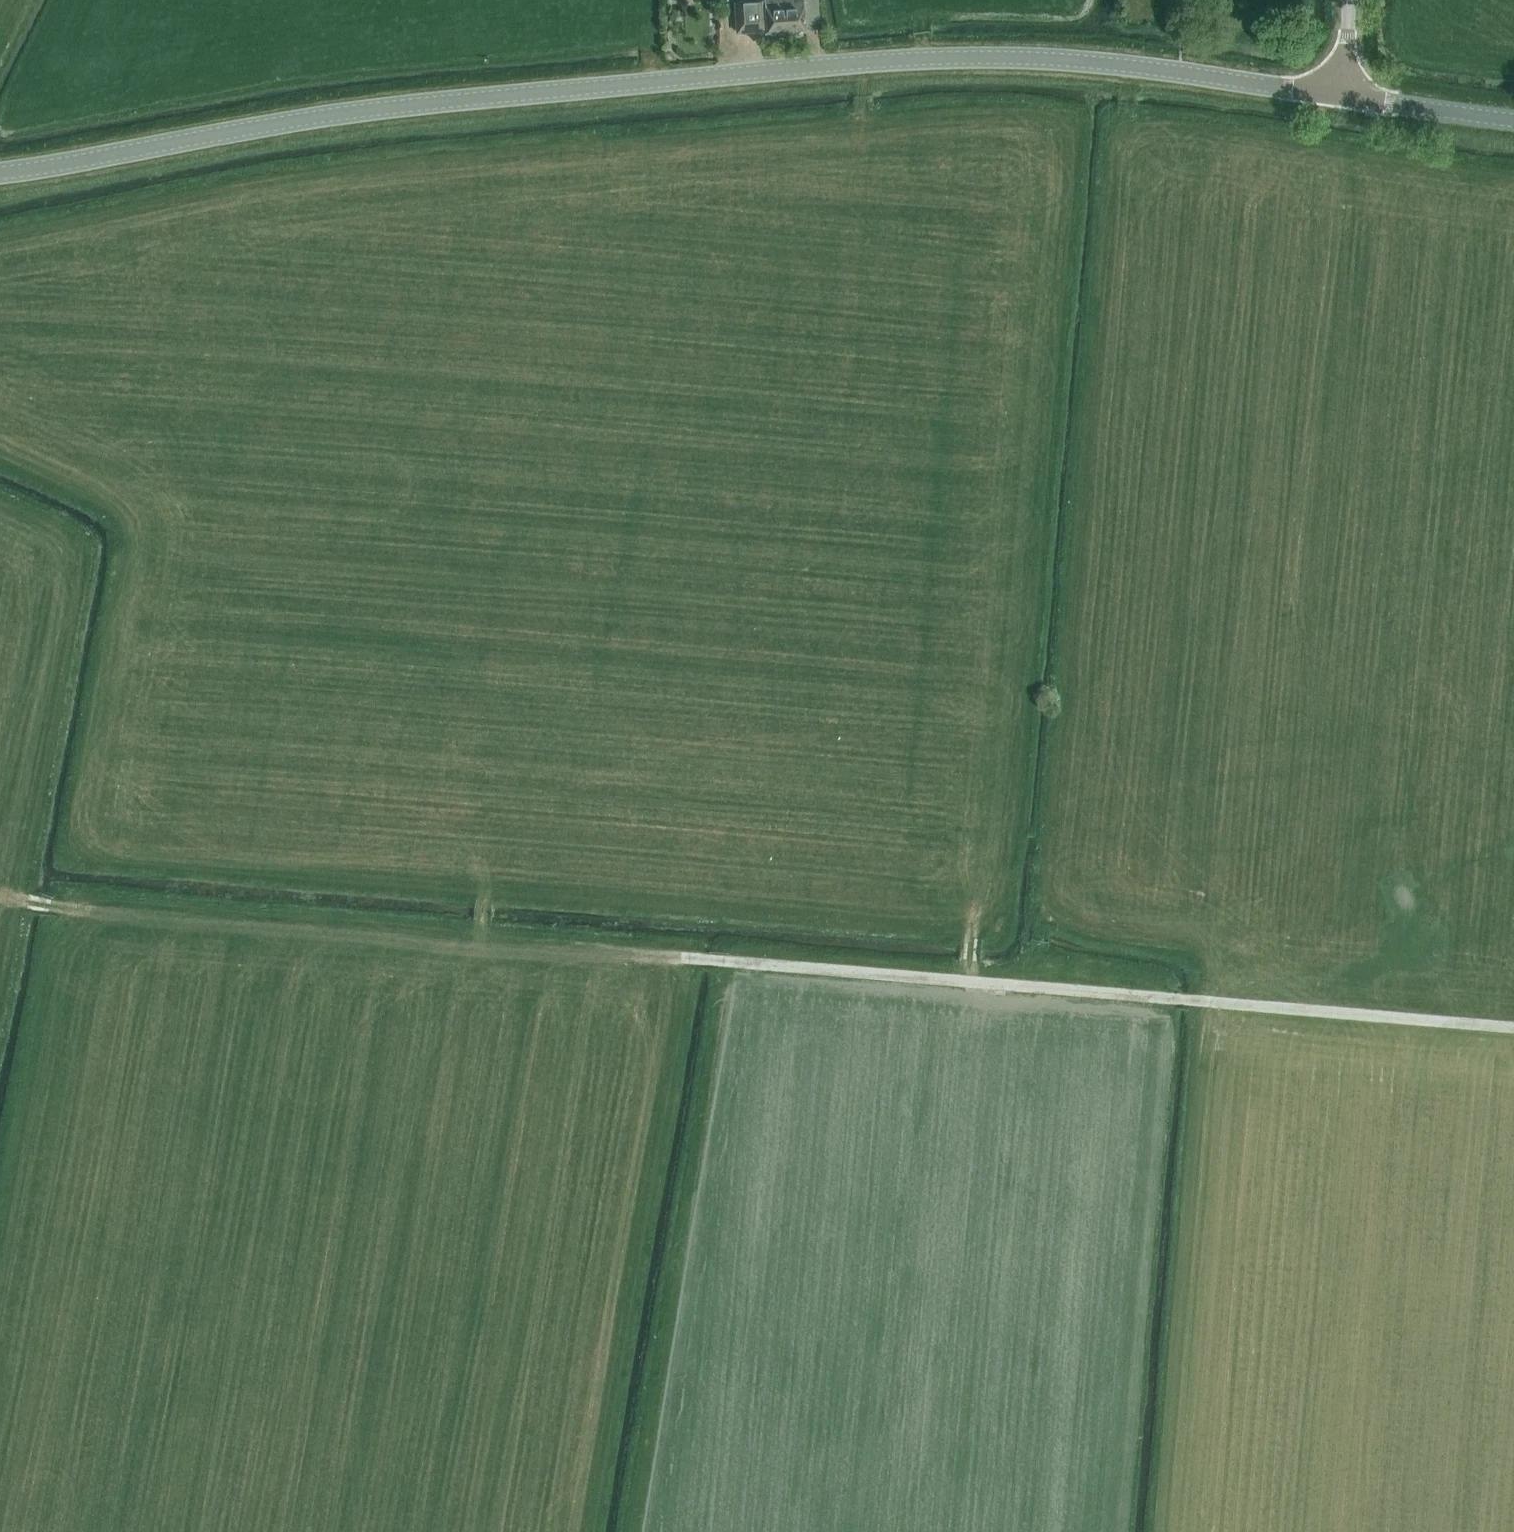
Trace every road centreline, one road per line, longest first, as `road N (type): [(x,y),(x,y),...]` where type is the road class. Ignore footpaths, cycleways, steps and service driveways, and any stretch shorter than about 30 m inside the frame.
road 1 (tertiary): [(0,173),(353,111),(902,59),(1078,61),(1346,96)]
road 2 (tertiary): [(1513,119),(1346,96)]

